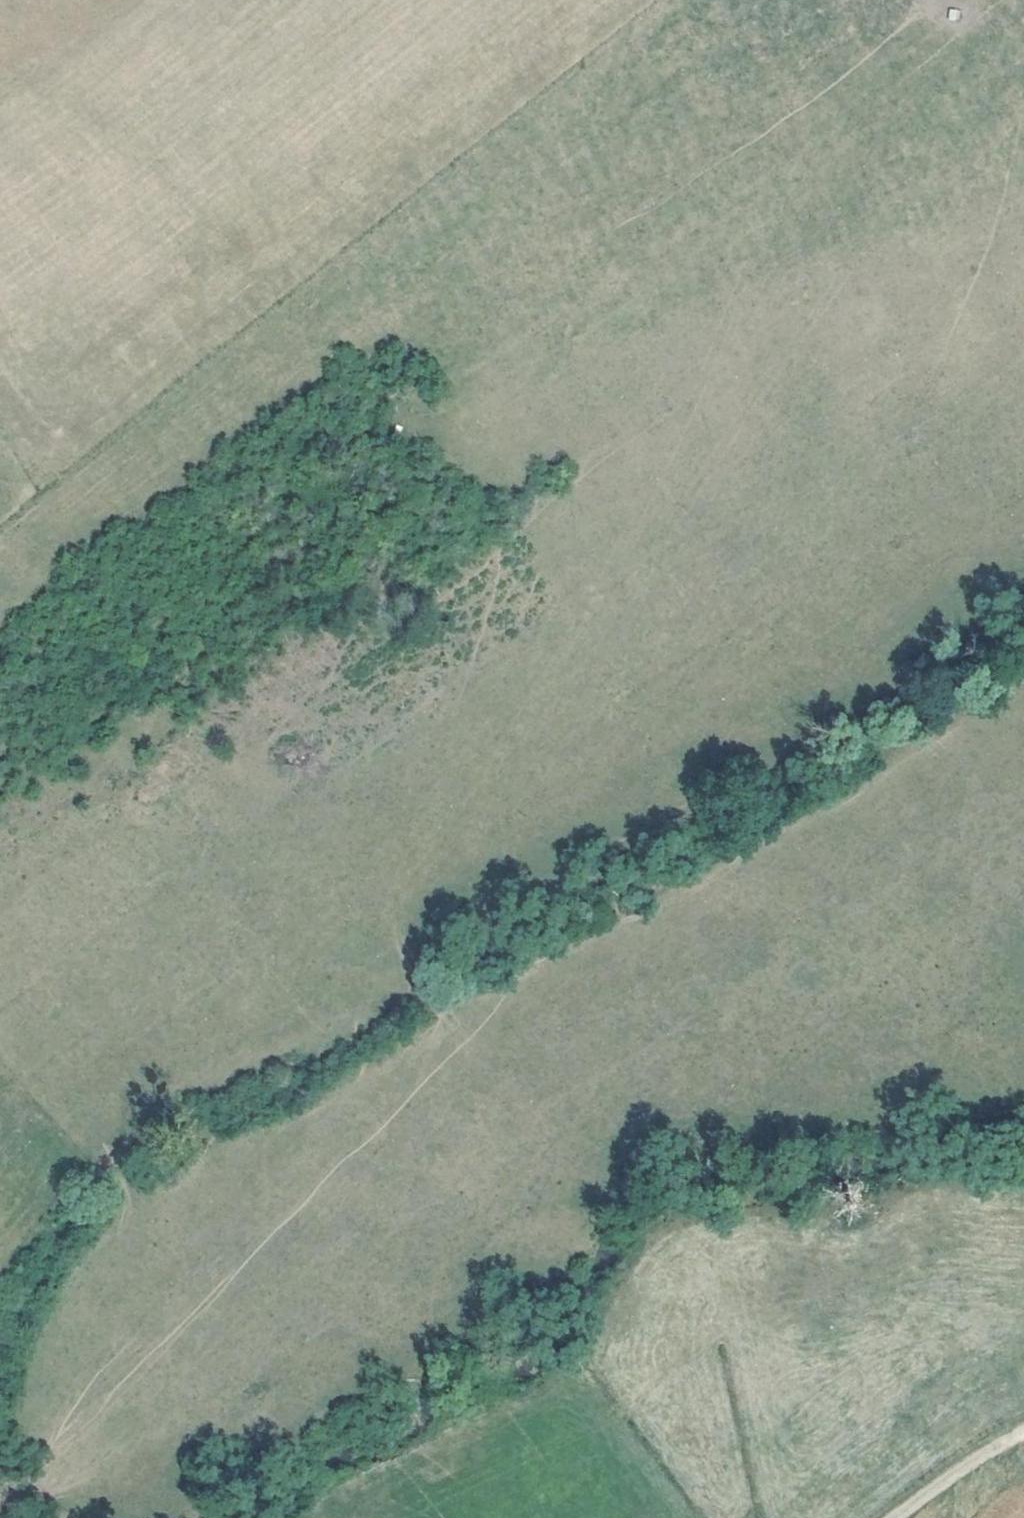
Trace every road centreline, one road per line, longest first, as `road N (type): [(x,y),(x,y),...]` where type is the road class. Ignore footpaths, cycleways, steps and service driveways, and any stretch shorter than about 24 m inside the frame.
road 1 (track): [(901,1517),(1023,1437)]

